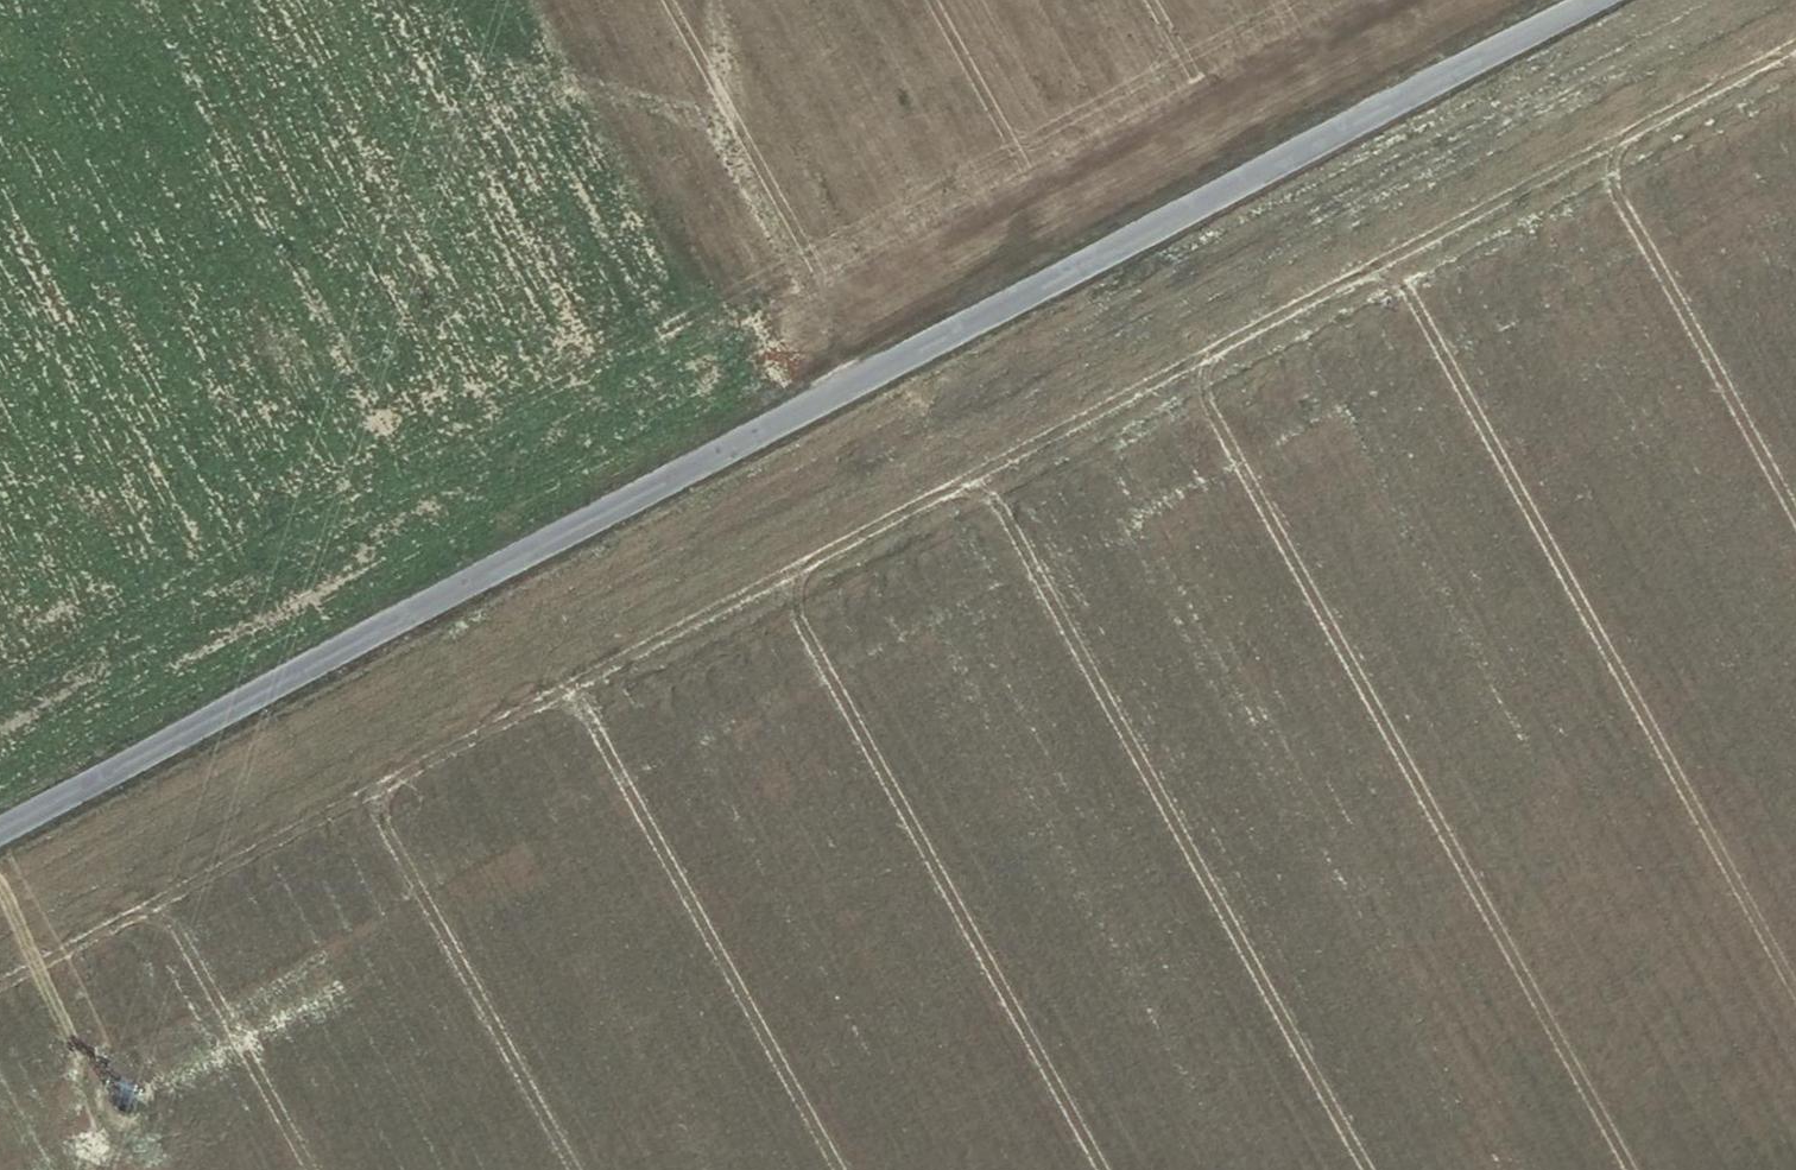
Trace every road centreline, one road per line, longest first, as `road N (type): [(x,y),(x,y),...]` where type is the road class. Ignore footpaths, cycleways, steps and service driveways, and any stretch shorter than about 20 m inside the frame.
road 1 (unclassified): [(0,833),(1599,0)]

